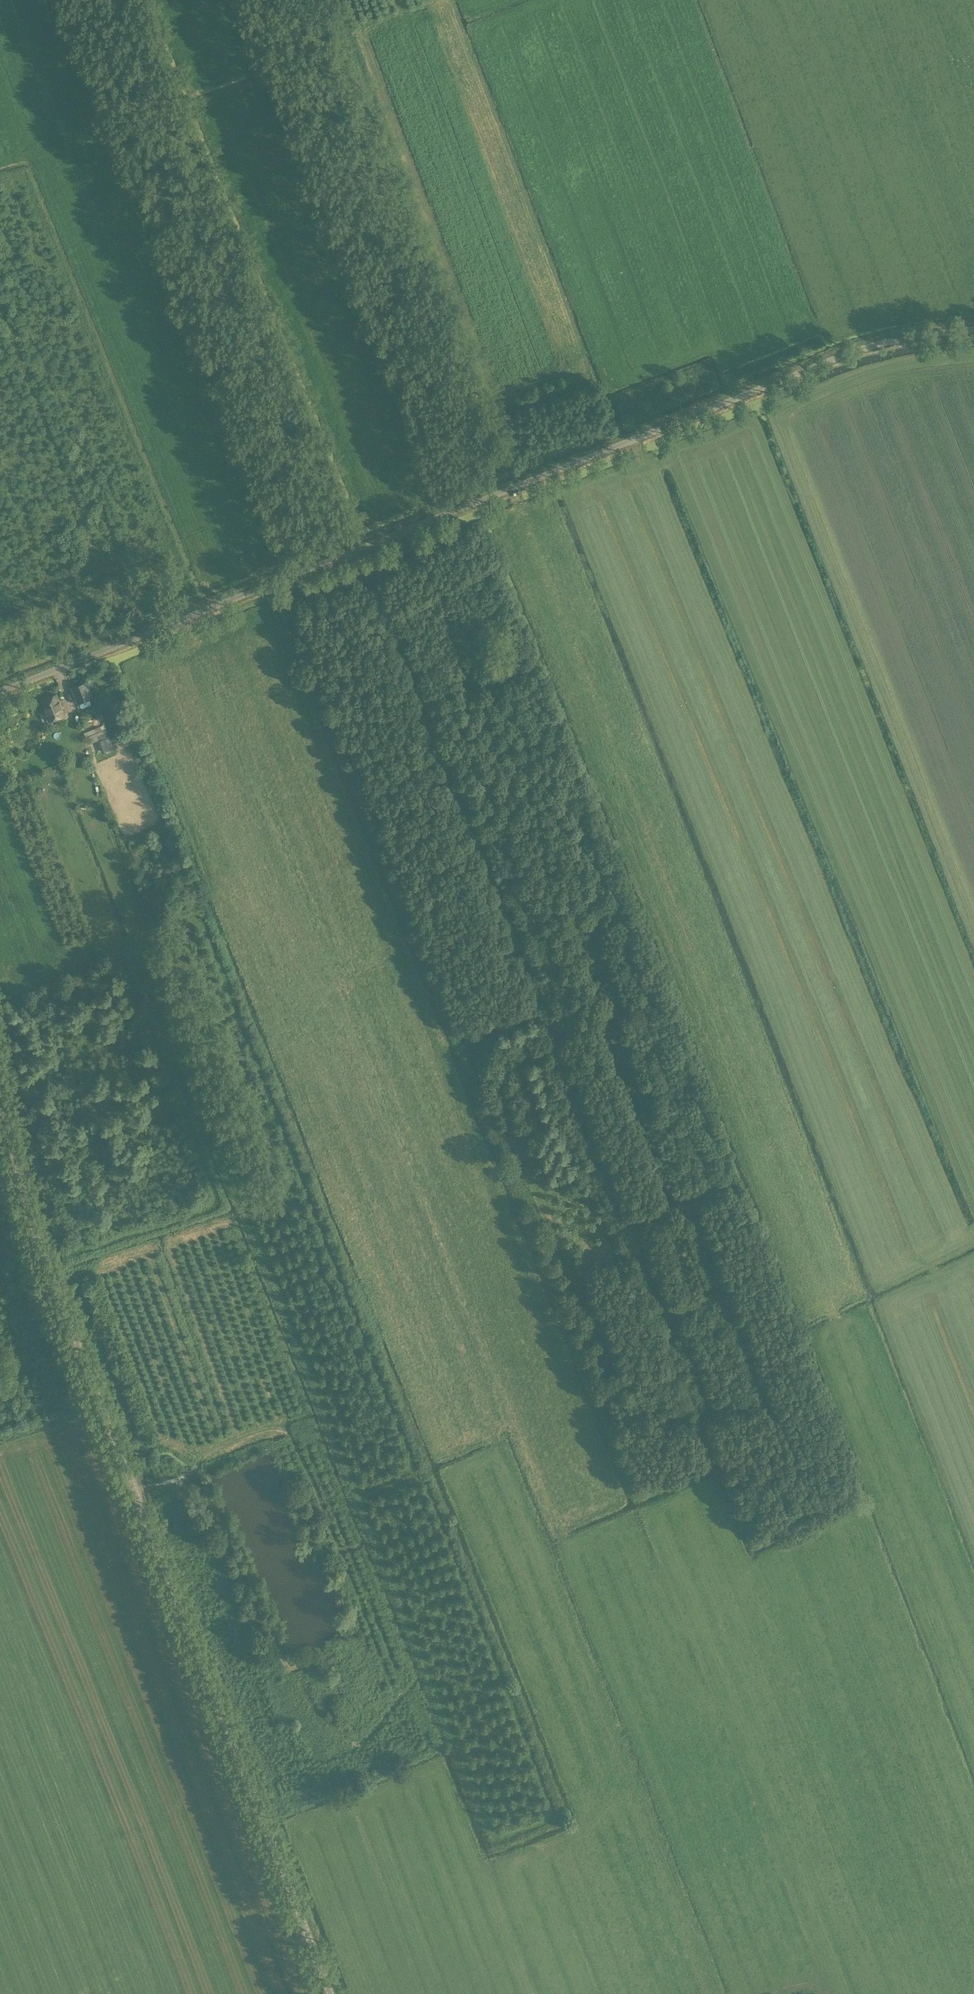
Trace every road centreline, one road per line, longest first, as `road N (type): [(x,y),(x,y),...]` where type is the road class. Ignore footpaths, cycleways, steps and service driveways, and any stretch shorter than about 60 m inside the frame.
road 1 (unclassified): [(0,691),(874,343),(973,330)]
road 2 (unclassified): [(335,1993),(42,1244),(0,1049)]

